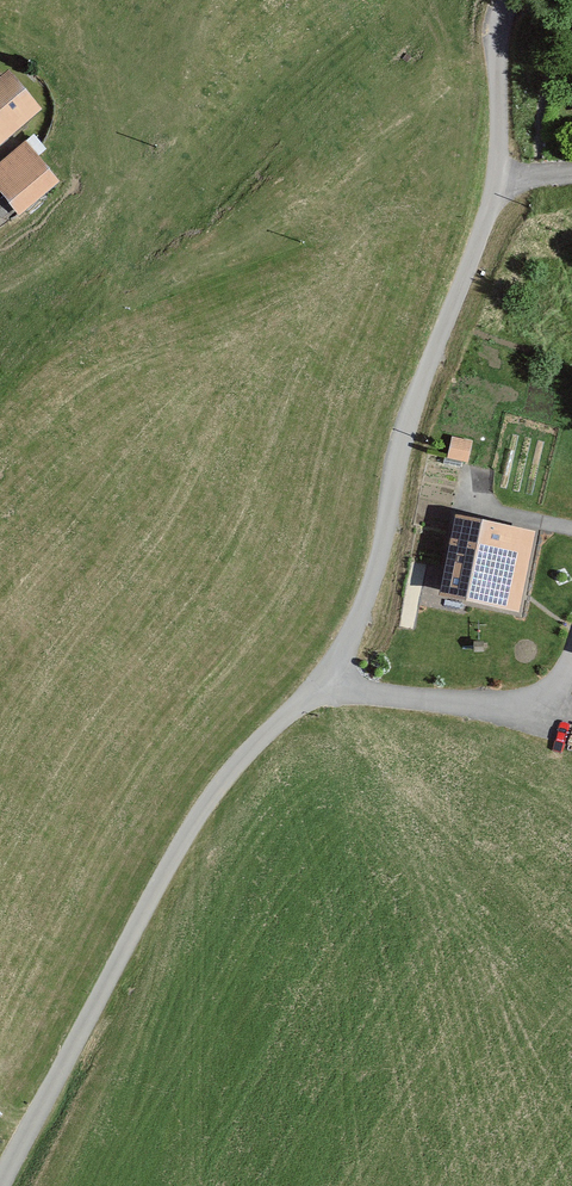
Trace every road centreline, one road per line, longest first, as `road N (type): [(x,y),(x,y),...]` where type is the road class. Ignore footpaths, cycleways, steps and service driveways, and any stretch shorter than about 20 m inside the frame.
road 1 (unclassified): [(507,0),(498,27),(493,188),(411,408),(362,609),(322,684)]
road 2 (unclassified): [(322,684),(254,746),(196,817),(24,1126),(0,1185)]
road 3 (unclassified): [(571,630),(557,668),(498,705),(322,684)]

